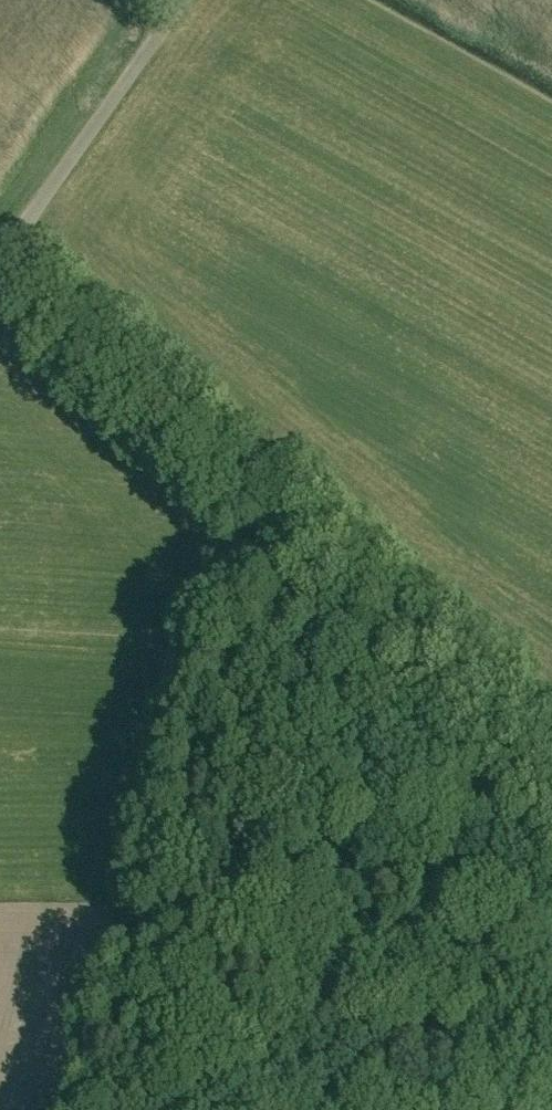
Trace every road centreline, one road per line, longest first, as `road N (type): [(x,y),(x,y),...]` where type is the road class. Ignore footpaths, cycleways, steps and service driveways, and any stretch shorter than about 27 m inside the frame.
road 1 (unclassified): [(551,767),(0,266)]
road 2 (unclassified): [(0,257),(184,0)]
road 3 (track): [(551,1076),(421,1109)]

